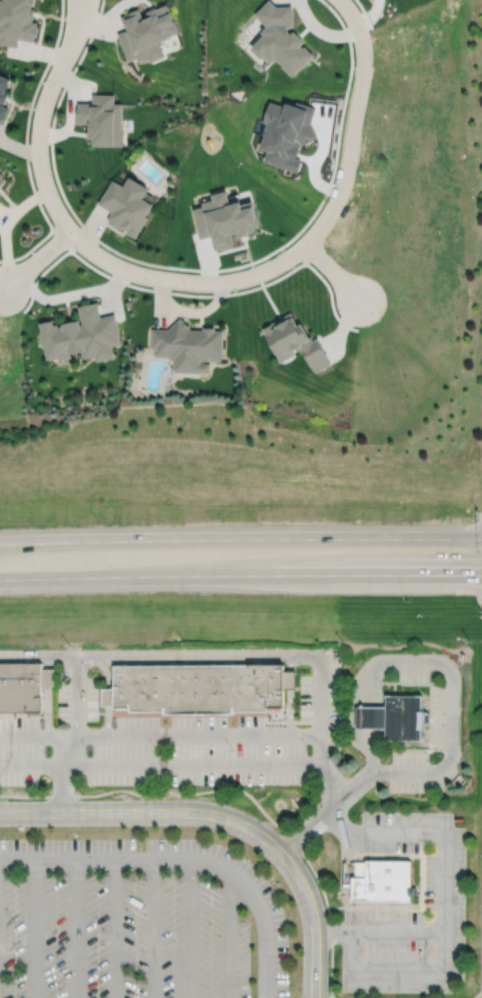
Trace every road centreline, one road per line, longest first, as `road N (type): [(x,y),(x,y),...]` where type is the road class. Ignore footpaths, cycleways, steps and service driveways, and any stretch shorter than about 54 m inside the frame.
road 1 (residential): [(75,29),(40,124),(41,169),(57,211),(91,252),(125,271),(228,282),(298,251),(338,198),(364,63),(359,30),(340,0)]
road 2 (primary): [(481,540),(0,544)]
road 3 (primary): [(0,580),(481,576)]
road 4 (residential): [(285,861),(247,828),(203,813),(0,813)]
road 5 (residential): [(285,861),(311,911),(315,997)]

